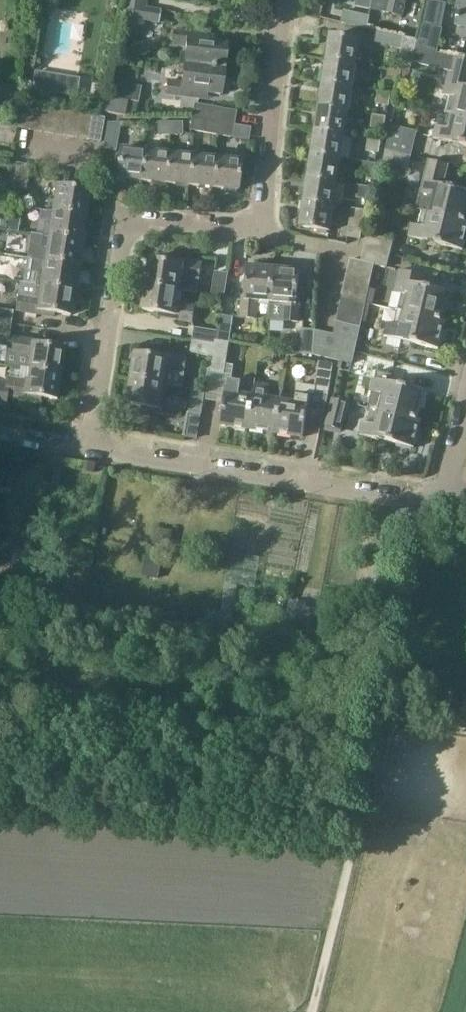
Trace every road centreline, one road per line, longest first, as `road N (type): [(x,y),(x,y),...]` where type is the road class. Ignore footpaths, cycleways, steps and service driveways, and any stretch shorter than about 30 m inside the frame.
road 1 (residential): [(92,448),(130,227),(259,230),(284,0)]
road 2 (track): [(314,1011),(385,723),(424,524)]
road 3 (residential): [(428,502),(92,448)]

